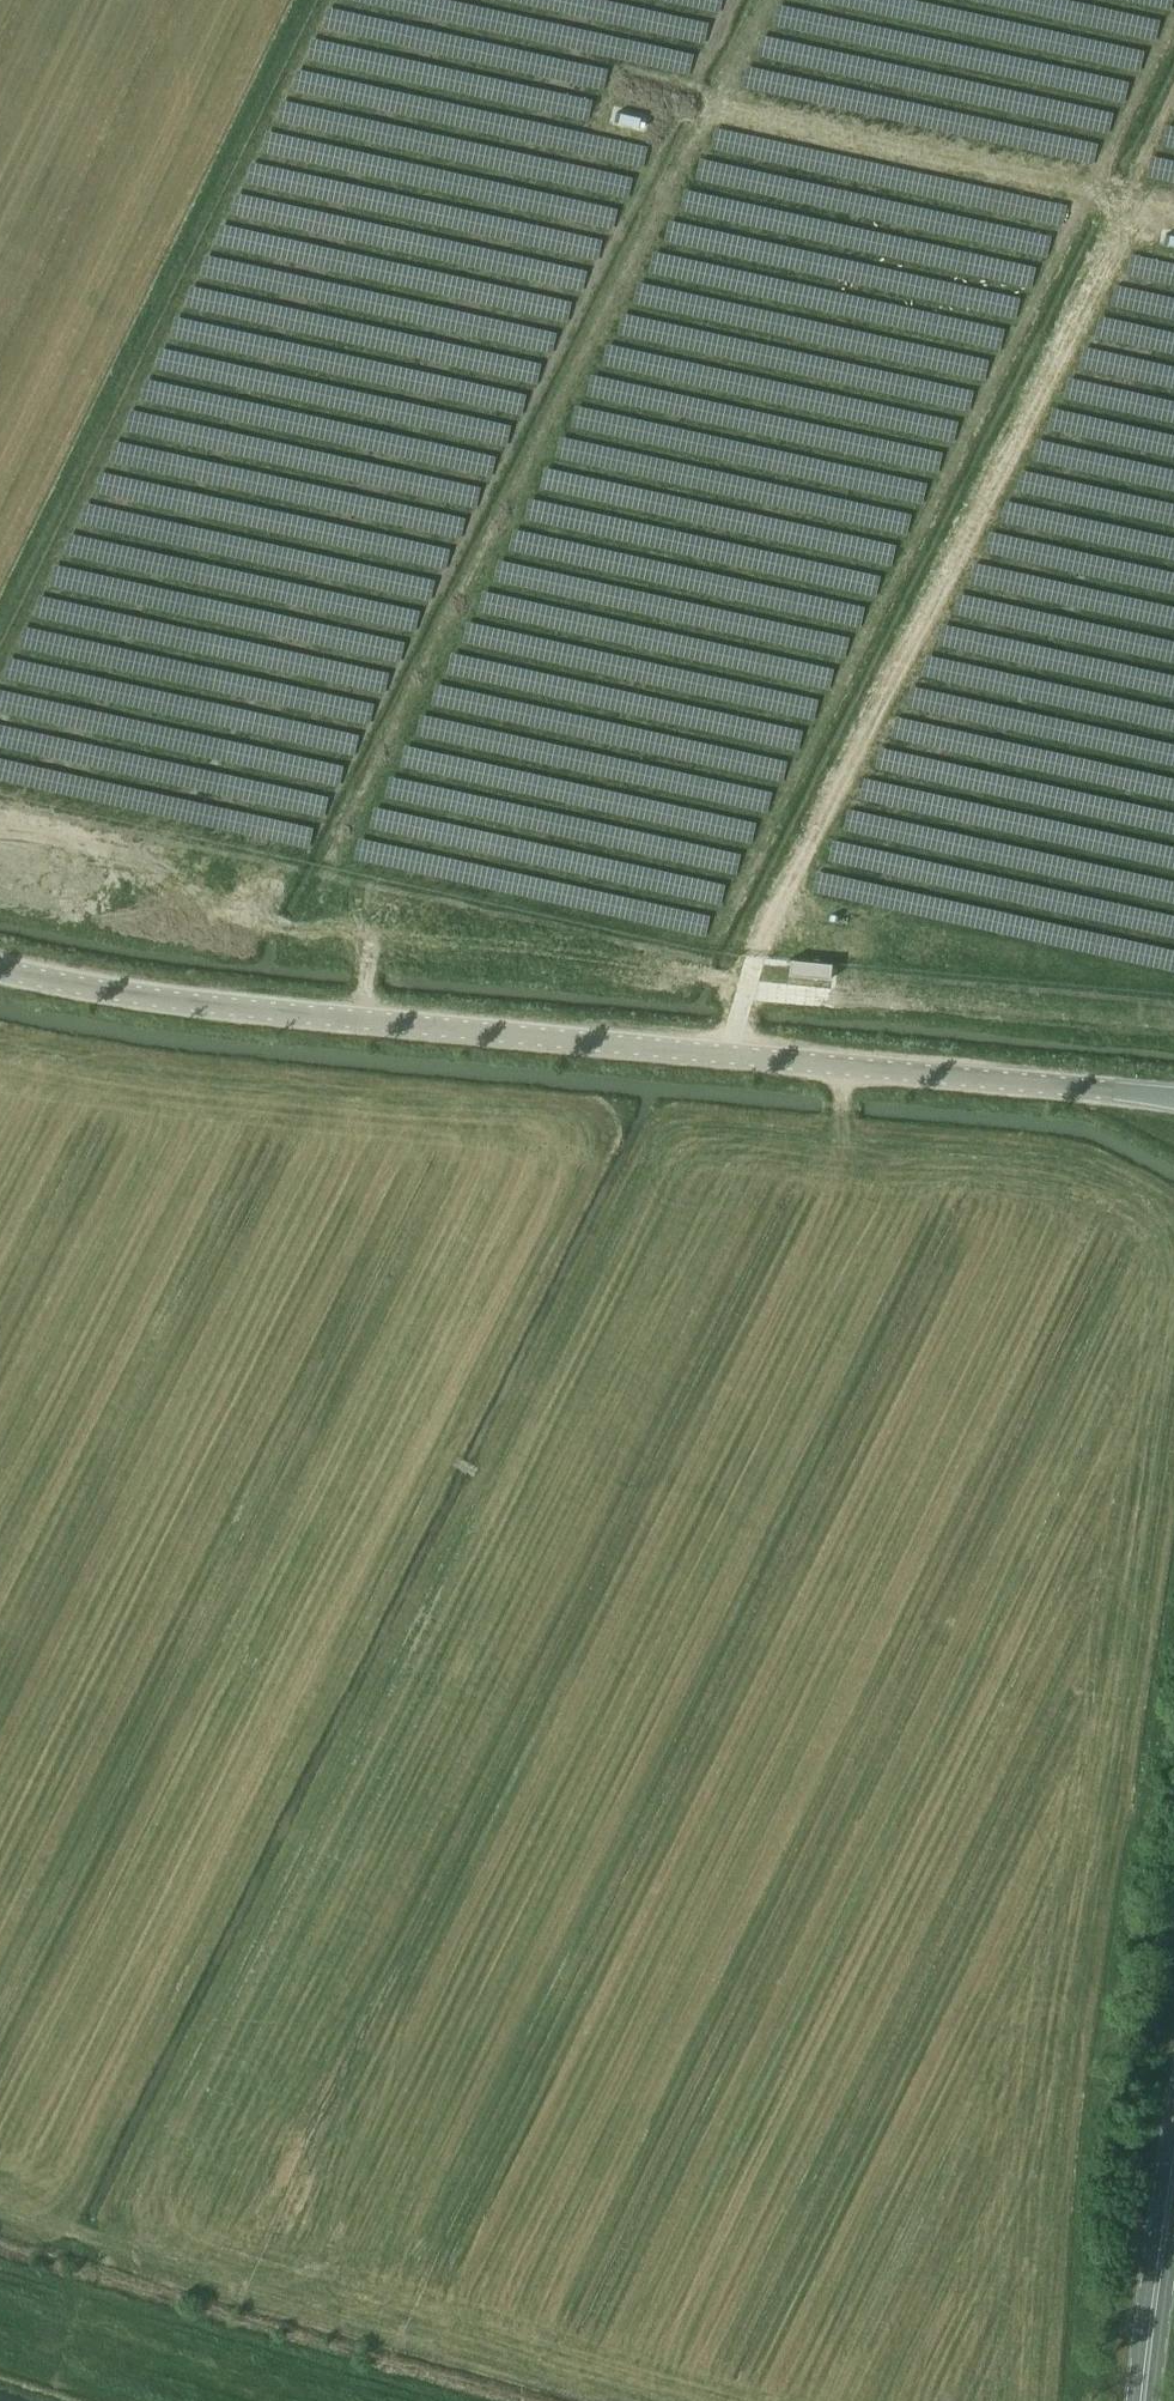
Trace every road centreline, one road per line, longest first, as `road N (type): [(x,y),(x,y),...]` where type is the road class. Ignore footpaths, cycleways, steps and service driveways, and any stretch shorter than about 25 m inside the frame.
road 1 (unclassified): [(1173,1097),(167,999),(0,966)]
road 2 (primary): [(1143,2400),(1173,2173)]

